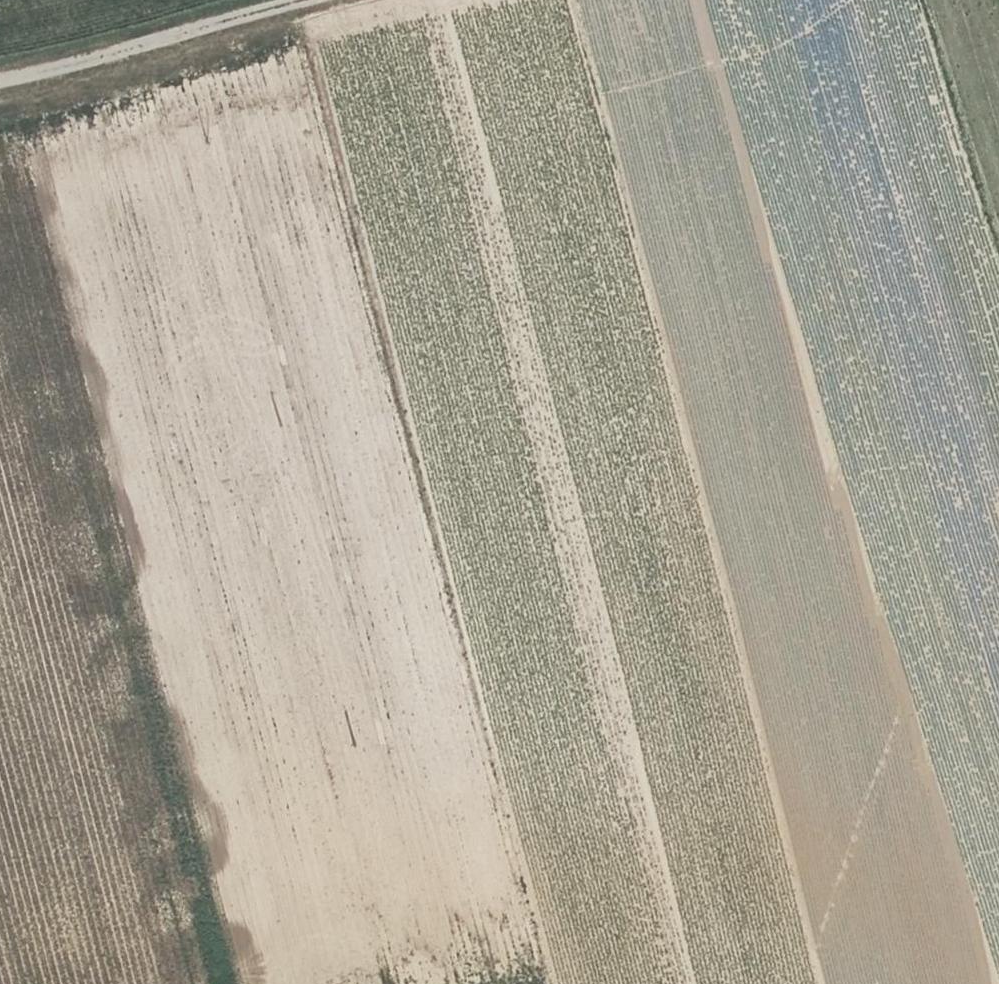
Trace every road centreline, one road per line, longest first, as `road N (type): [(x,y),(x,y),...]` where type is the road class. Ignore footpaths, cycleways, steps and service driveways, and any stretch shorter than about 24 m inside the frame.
road 1 (track): [(0,79),(289,0)]

